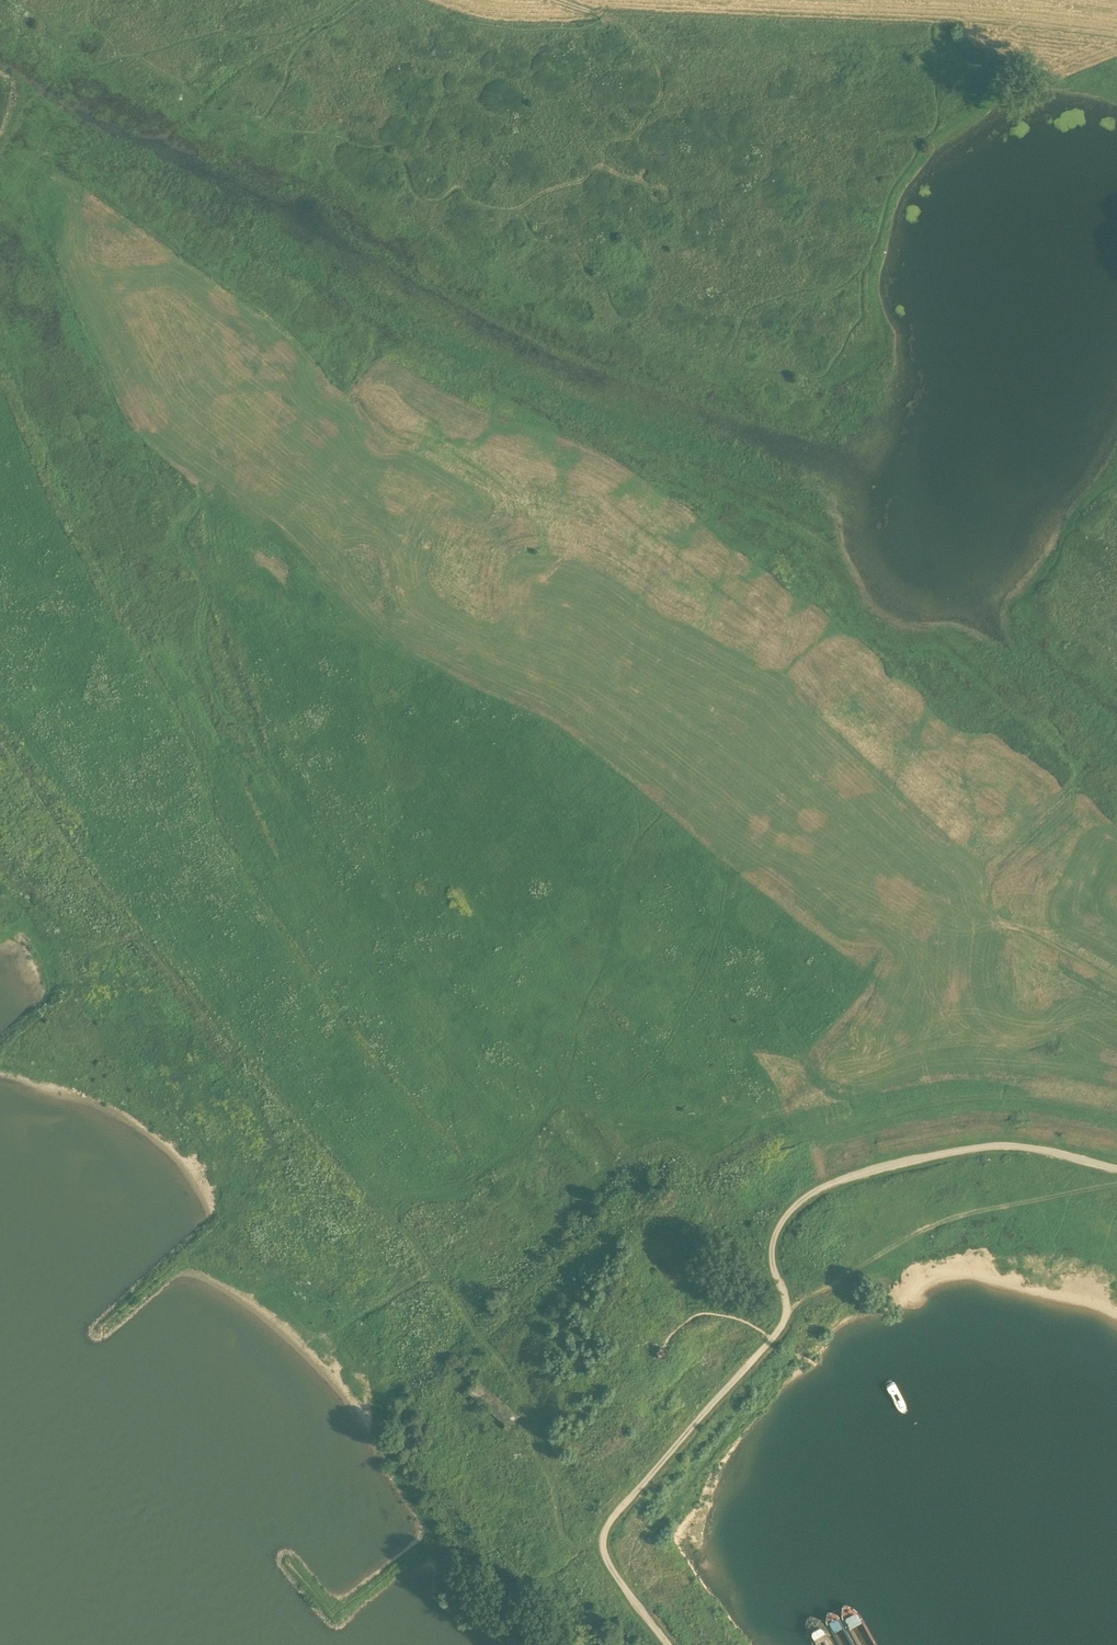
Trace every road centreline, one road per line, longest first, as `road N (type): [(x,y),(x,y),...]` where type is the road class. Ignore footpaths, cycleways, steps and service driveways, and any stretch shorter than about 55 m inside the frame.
road 1 (track): [(666,1644),(614,1572),(604,1534),(778,1330),(786,1301),(774,1268)]
road 2 (track): [(774,1268),(777,1236),(801,1206),(874,1172),(992,1151),(1116,1172)]
road 3 (track): [(1116,32),(1086,23),(934,16)]

